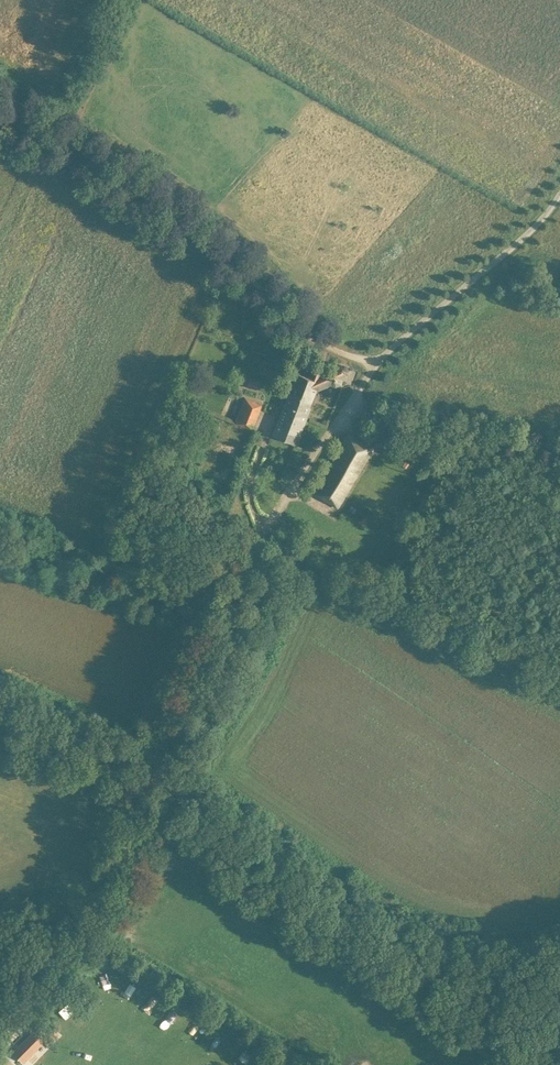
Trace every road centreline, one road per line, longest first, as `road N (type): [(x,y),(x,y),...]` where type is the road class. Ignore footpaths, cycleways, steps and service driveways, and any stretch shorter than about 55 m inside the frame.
road 1 (track): [(149,775),(416,965),(500,1004),(559,1061)]
road 2 (track): [(377,365),(318,341),(213,240),(119,174),(0,114)]
road 3 (track): [(149,775),(87,926),(0,1027)]
road 4 (track): [(149,775),(0,719)]

